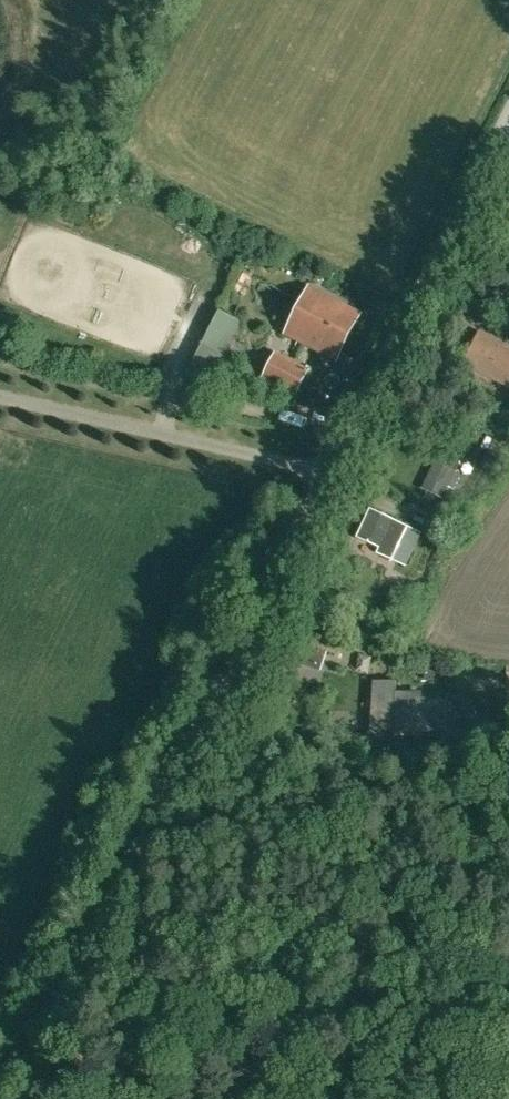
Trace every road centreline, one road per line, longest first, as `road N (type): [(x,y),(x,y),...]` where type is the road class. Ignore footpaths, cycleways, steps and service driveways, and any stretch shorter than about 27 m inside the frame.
road 1 (unclassified): [(255,615),(508,119)]
road 2 (track): [(6,1098),(255,615)]

